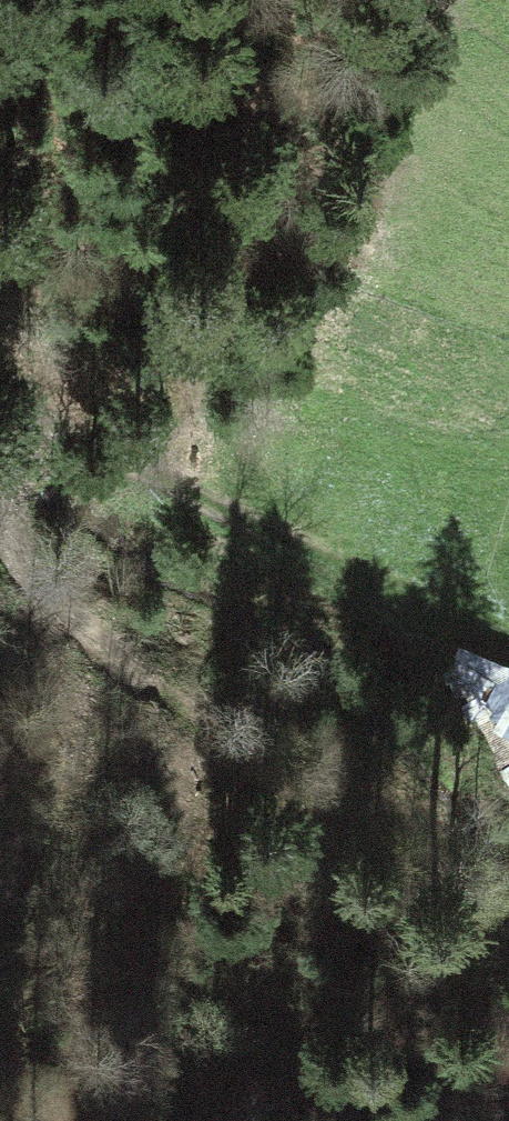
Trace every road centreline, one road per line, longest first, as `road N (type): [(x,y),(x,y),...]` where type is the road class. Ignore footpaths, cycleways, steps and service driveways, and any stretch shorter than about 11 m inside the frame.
road 1 (track): [(0,494),(20,553),(91,624),(355,865),(508,965)]
road 2 (track): [(14,423),(123,459),(508,639)]

